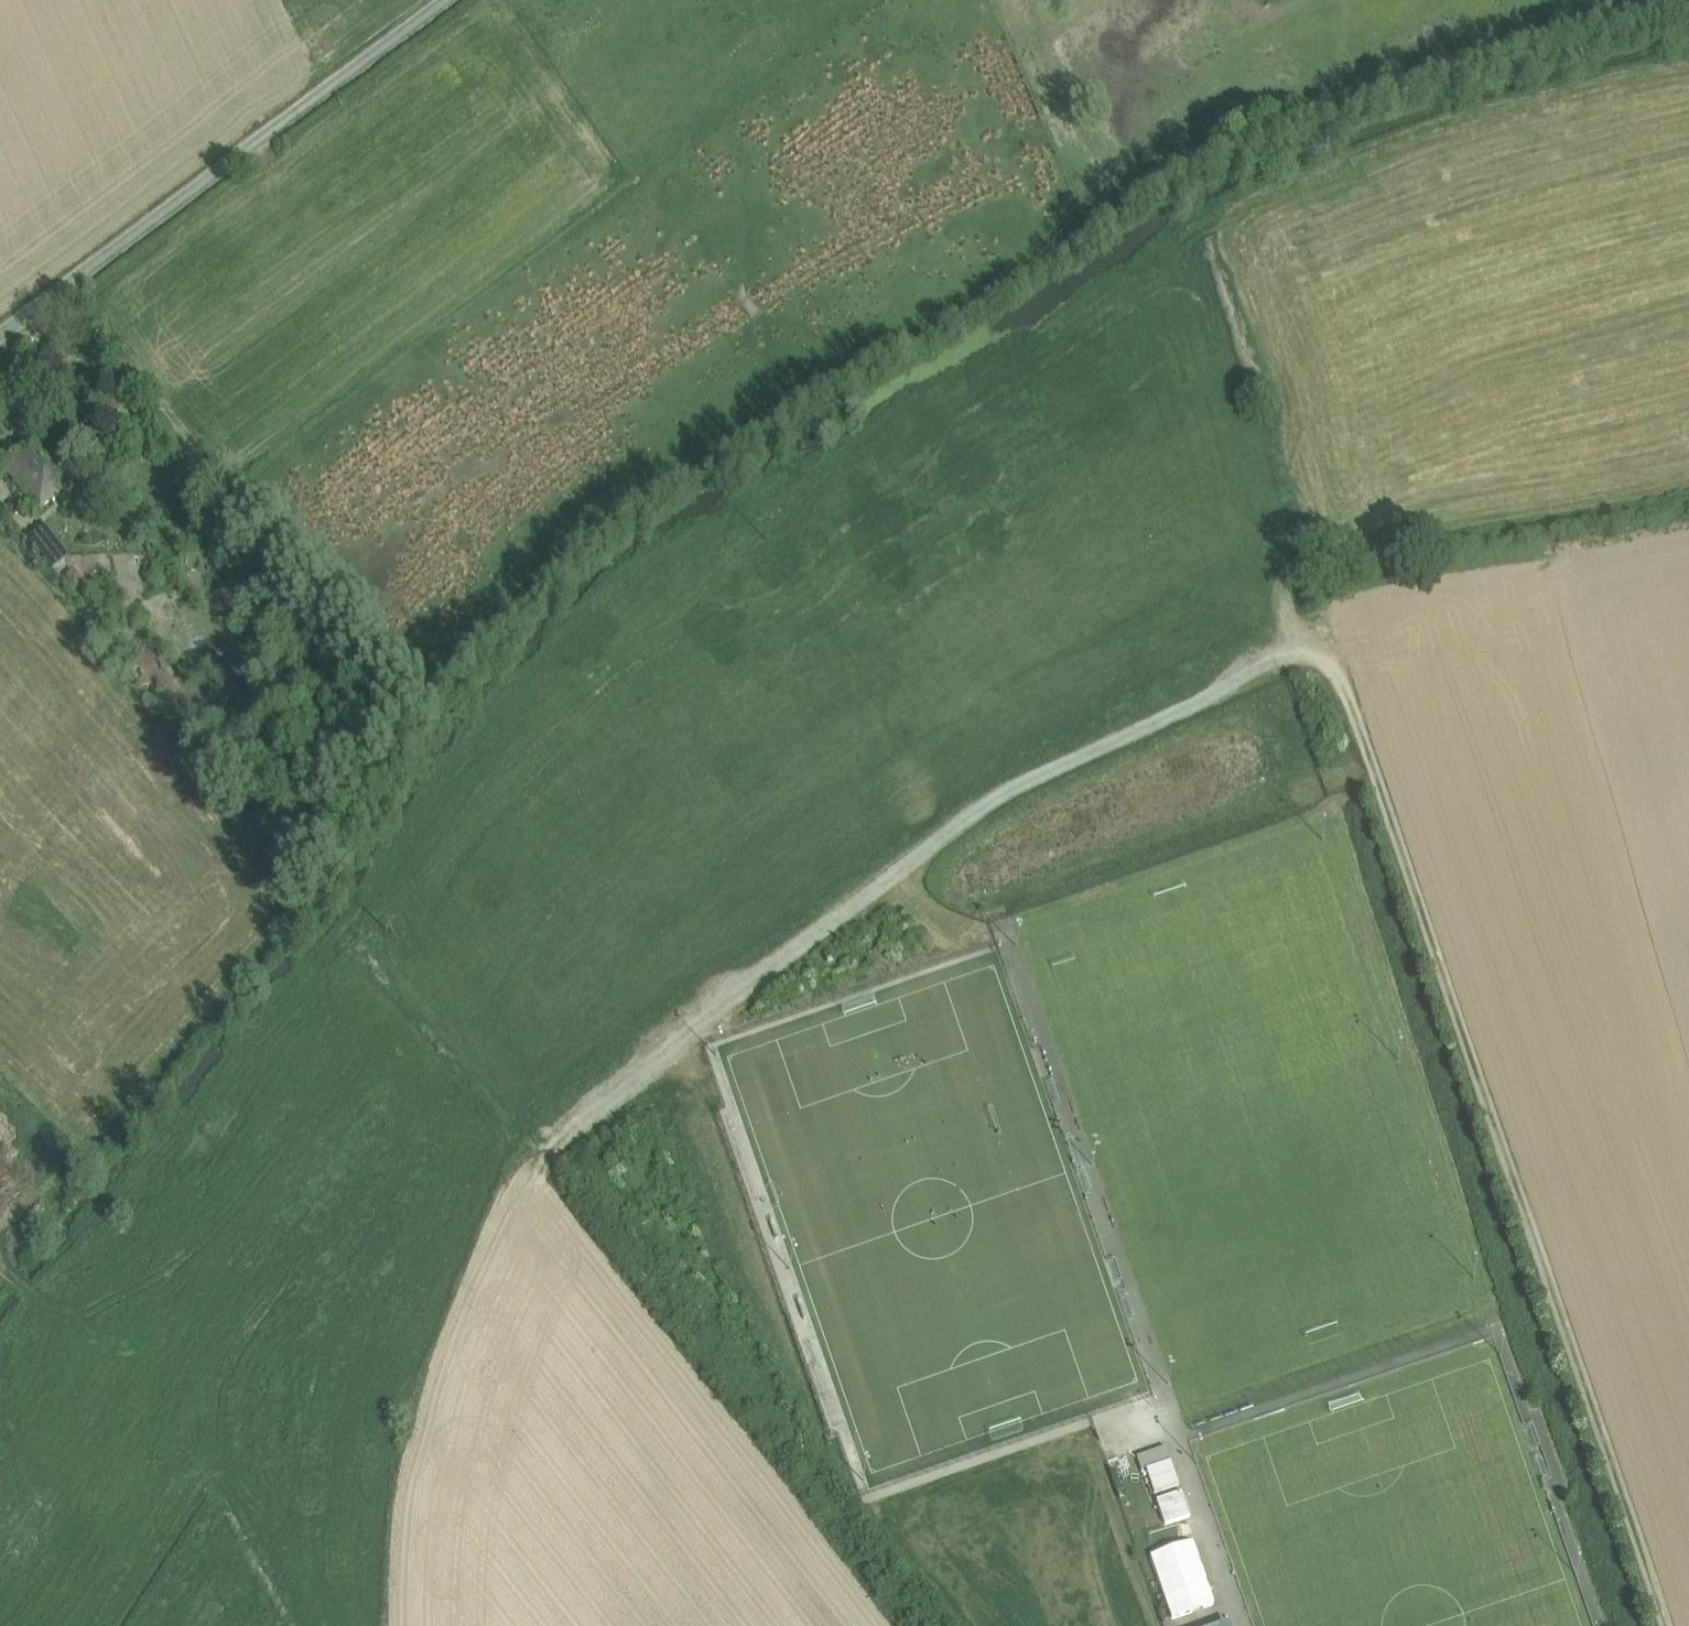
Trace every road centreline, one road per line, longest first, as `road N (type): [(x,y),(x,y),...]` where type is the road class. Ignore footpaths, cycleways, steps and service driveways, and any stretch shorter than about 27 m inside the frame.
road 1 (track): [(1664,1625),(1323,631)]
road 2 (unclassified): [(0,333),(442,0)]

